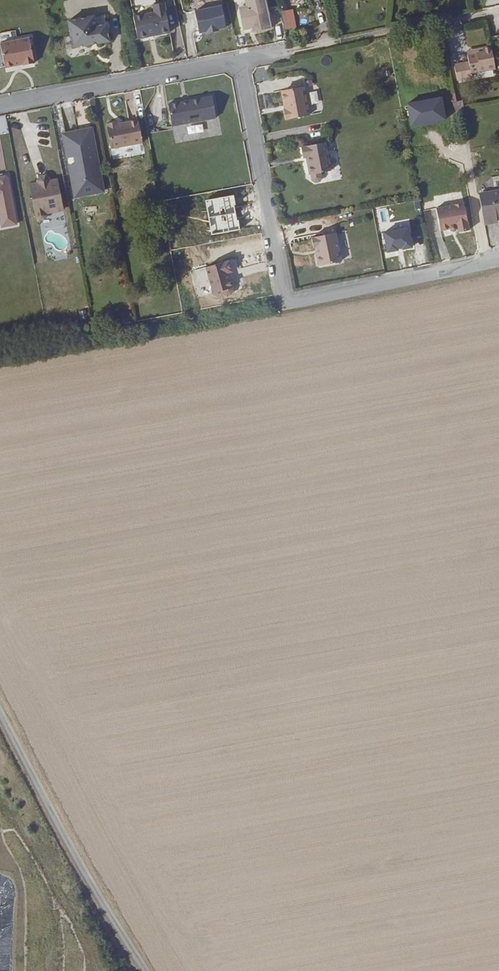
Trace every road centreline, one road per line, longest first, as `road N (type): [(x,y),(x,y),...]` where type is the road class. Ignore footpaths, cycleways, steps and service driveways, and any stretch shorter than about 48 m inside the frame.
road 1 (residential): [(239,58),(284,301),(498,259)]
road 2 (track): [(149,970),(73,853),(0,711)]
road 3 (residential): [(0,105),(239,58)]

